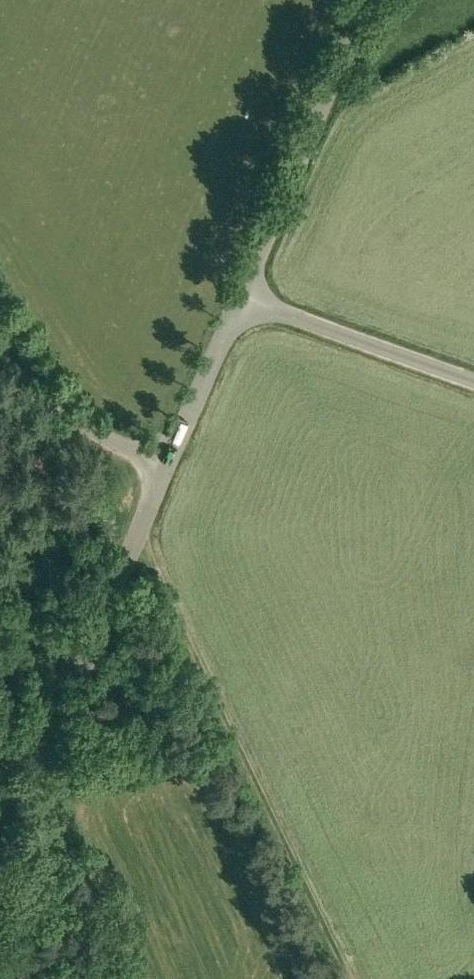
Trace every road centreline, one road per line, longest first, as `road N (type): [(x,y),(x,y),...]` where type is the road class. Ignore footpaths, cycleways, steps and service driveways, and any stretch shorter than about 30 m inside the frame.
road 1 (track): [(356,978),(140,536)]
road 2 (unclassified): [(0,878),(166,466)]
road 3 (unclassified): [(239,298),(364,0)]
road 4 (unclassified): [(473,381),(239,298)]
road 5 (unclassified): [(166,466),(61,406),(0,313)]
road 6 (unclassified): [(166,466),(239,298)]

